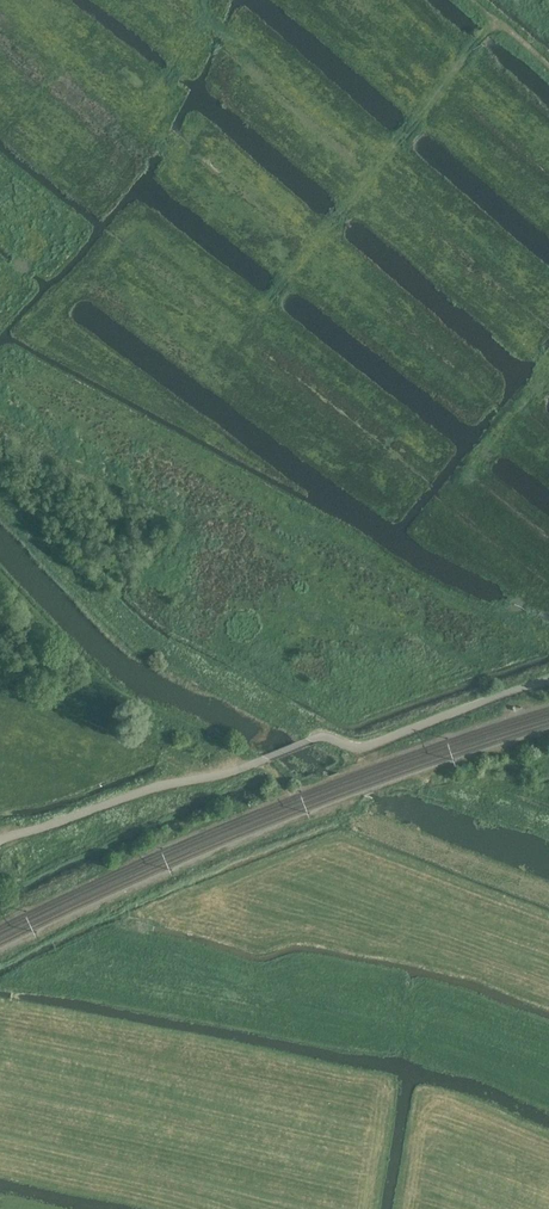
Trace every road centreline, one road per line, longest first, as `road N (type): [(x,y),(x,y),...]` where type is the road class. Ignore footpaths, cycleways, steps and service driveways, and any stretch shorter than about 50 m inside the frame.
road 1 (track): [(0,700),(202,778)]

